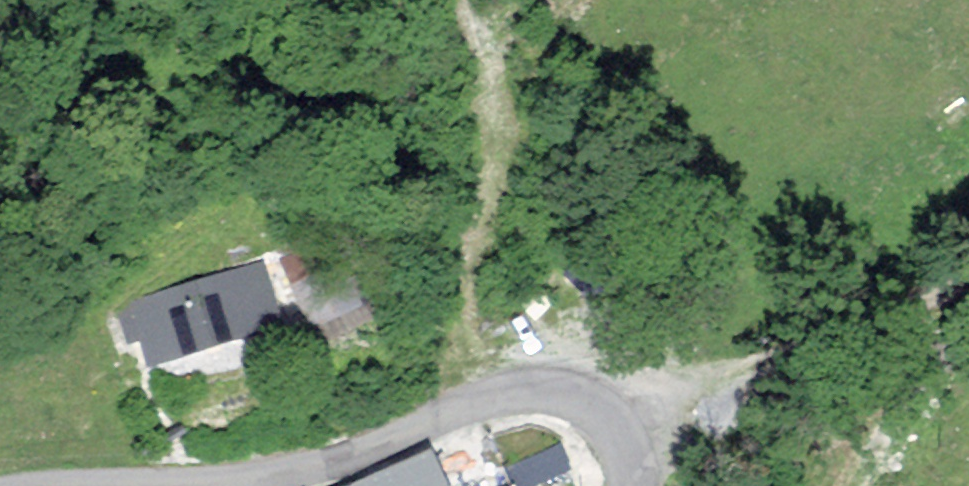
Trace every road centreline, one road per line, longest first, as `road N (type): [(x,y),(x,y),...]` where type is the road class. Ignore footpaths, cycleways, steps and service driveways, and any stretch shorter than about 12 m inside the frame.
road 1 (unclassified): [(612,485),(614,434),(597,409),(563,391),(527,386),(490,392),(343,463),(174,485)]
road 2 (track): [(458,409),(460,288),(499,189),(504,141),(468,0)]
road 3 (track): [(968,278),(784,354),(597,409)]
road 4 (track): [(870,485),(893,417),(968,306)]

